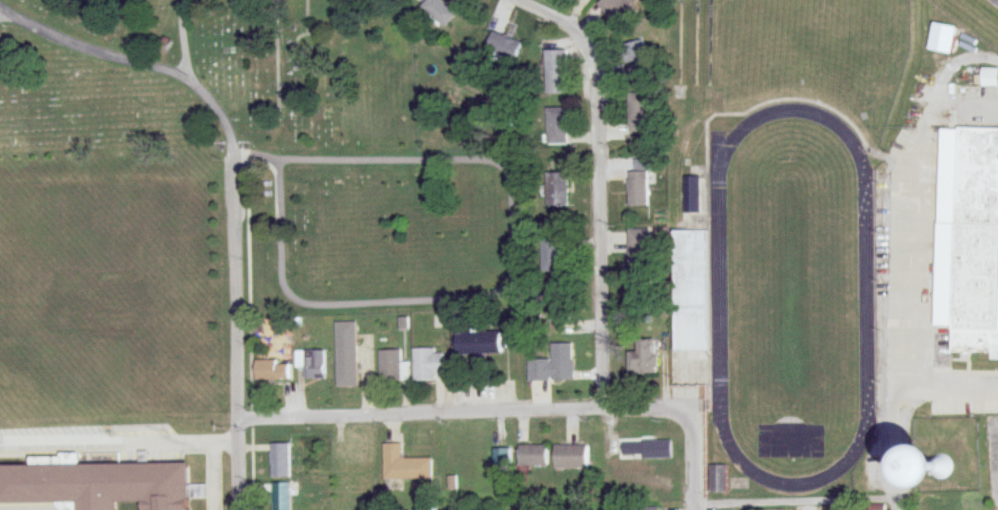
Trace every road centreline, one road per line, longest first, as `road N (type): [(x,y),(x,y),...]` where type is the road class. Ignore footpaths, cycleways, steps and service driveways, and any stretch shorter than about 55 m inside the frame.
road 1 (residential): [(602,409),(598,63),(579,31),(519,0)]
road 2 (residential): [(689,416),(602,409),(240,418)]
road 3 (residential): [(241,509),(234,159)]
road 4 (residential): [(900,509),(897,415),(904,393),(916,387)]

